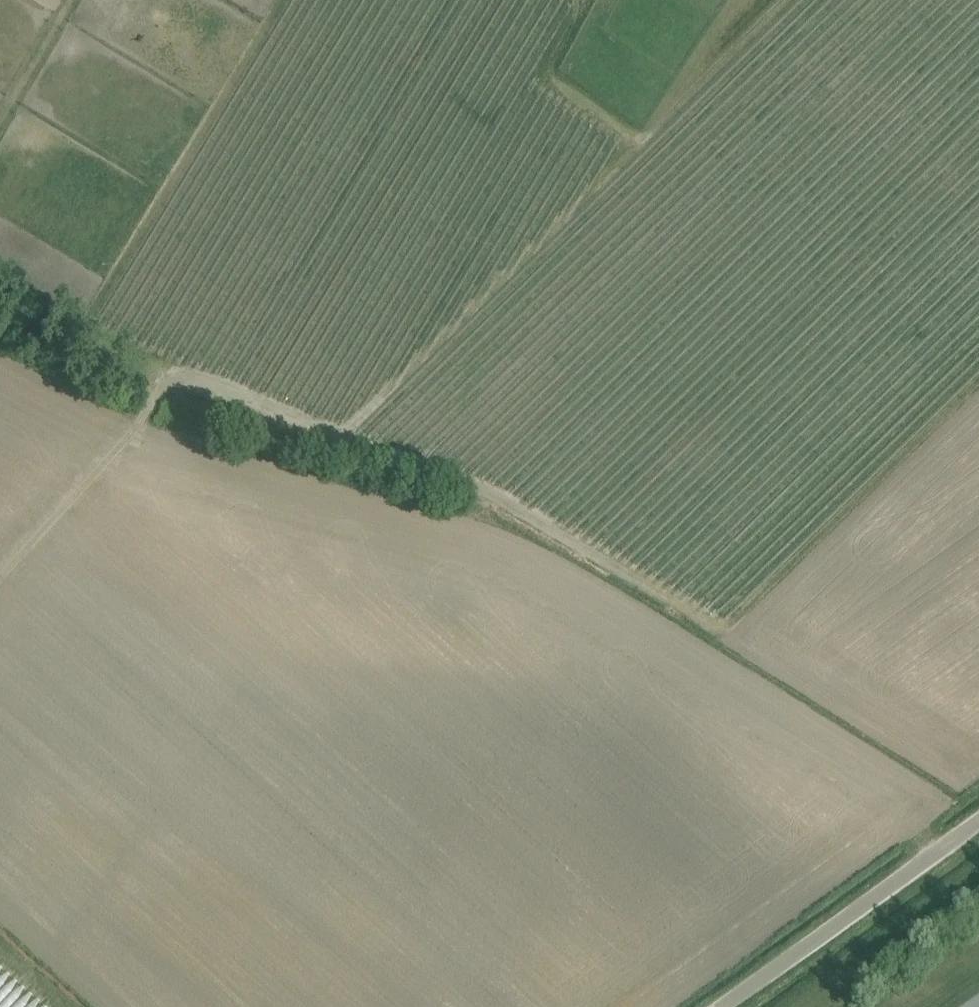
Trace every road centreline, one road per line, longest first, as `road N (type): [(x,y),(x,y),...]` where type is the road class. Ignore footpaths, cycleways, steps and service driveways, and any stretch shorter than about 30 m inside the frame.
road 1 (unclassified): [(721,1006),(978,821)]

